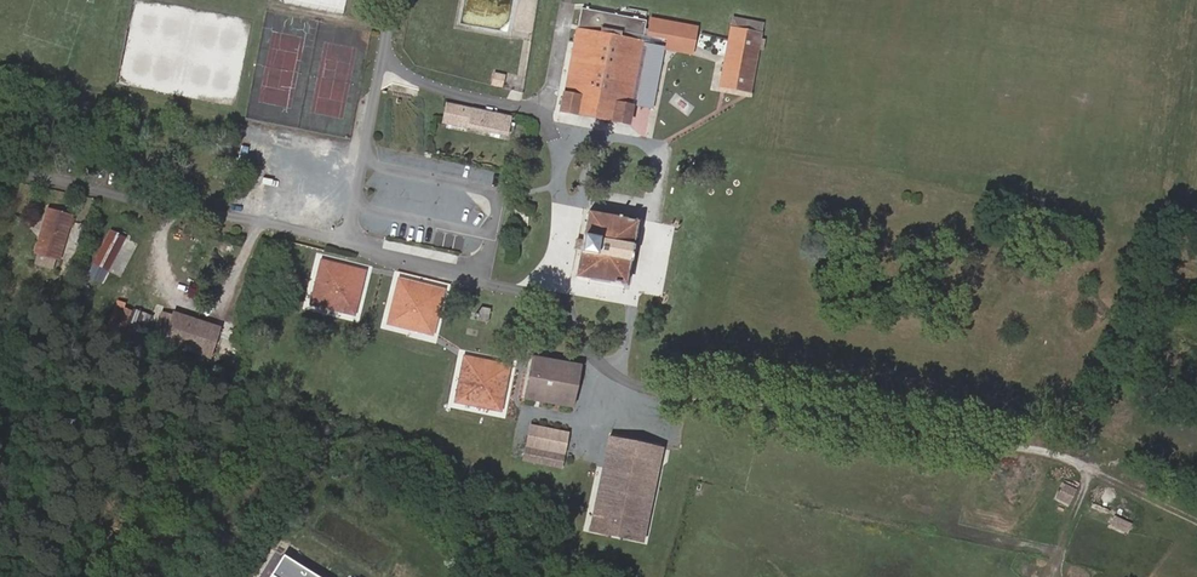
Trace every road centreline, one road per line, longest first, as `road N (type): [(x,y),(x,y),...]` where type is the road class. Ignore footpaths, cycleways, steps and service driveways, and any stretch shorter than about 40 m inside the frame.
road 1 (track): [(613,383),(1024,447),(1196,522)]

